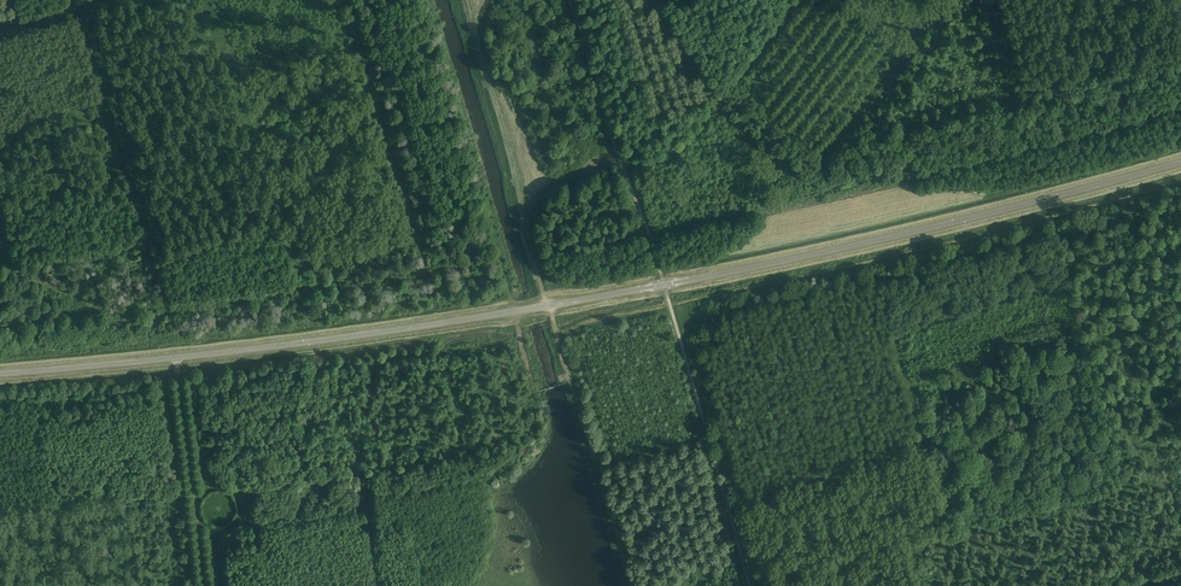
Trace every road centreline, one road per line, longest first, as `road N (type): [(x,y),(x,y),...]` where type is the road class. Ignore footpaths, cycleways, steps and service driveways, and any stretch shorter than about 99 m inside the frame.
road 1 (tertiary): [(0,371),(176,357),(518,311),(808,256),(1180,162)]
road 2 (track): [(554,333),(1180,181)]
road 3 (track): [(549,184),(529,223),(530,240),(628,585)]
road 4 (track): [(198,585),(185,433)]

